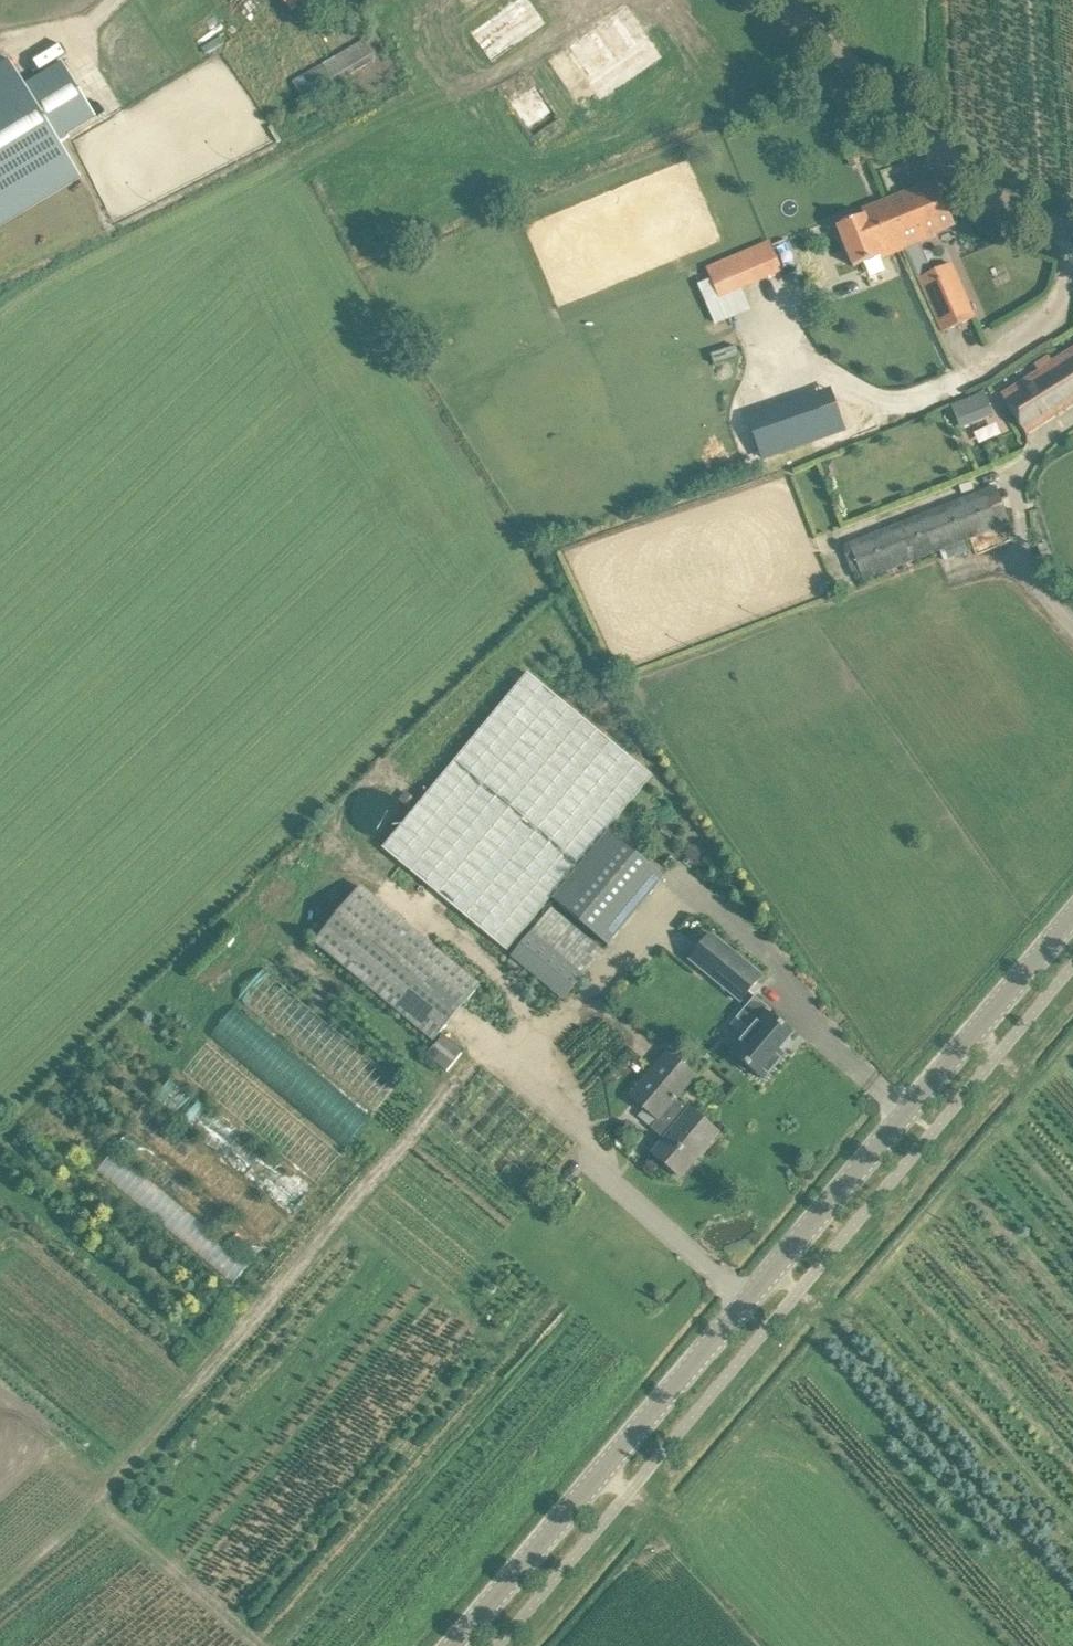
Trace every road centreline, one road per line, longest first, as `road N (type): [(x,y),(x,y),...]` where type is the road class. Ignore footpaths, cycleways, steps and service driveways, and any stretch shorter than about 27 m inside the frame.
road 1 (tertiary): [(455,1645),(1072,912)]
road 2 (unclassified): [(1072,231),(1022,215),(982,190),(784,0)]

